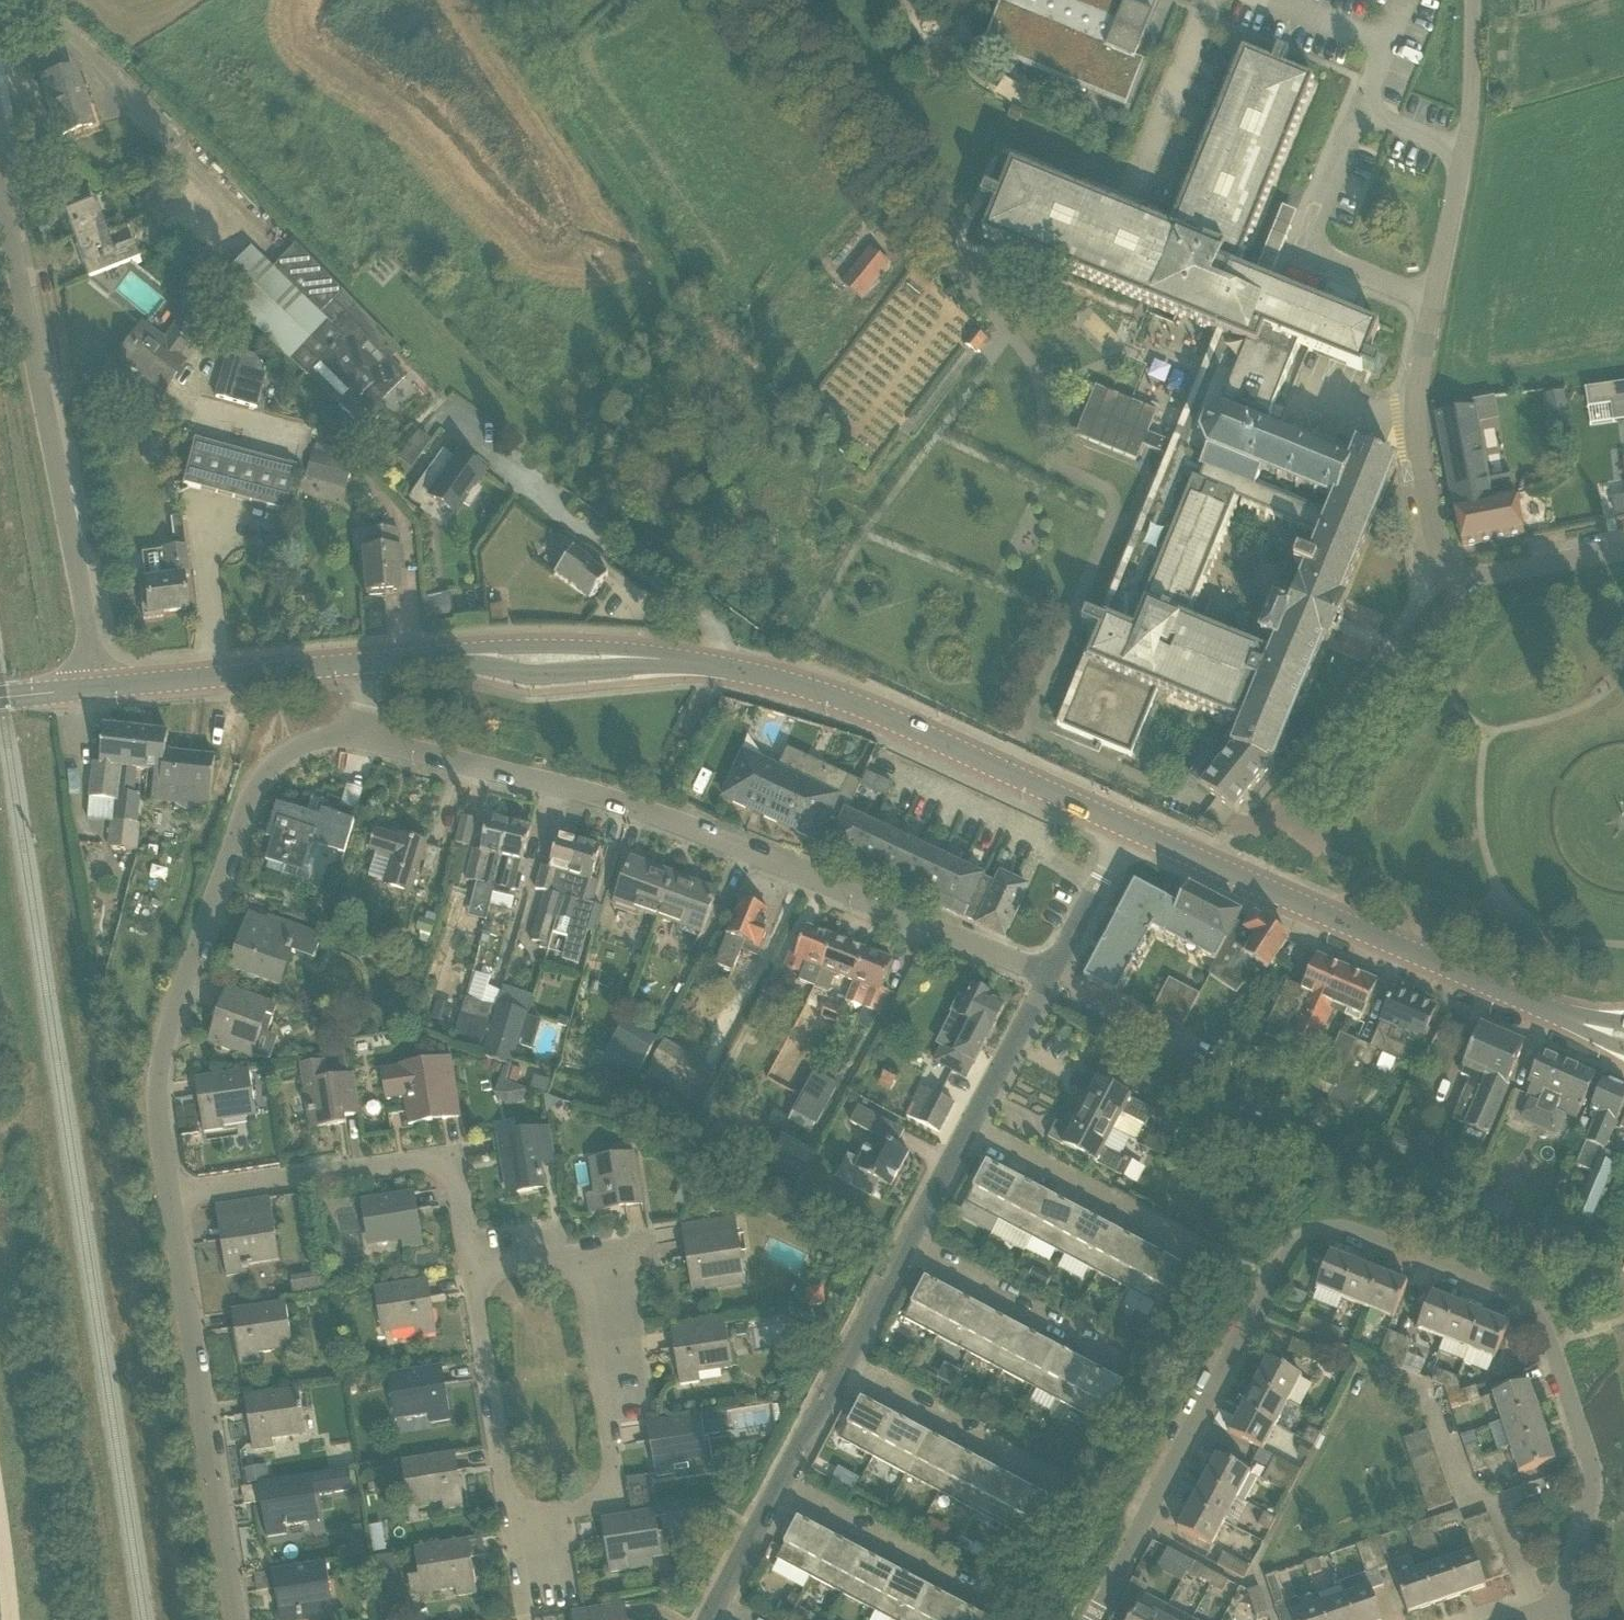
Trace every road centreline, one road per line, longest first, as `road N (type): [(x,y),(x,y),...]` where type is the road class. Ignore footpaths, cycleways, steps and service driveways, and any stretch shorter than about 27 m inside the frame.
road 1 (residential): [(1560,1605),(1591,1469),(1539,1318),(1505,1293),(1307,1237),(1286,1262),(1091,1619)]
road 2 (tertiary): [(362,662),(555,655),(725,669),(874,711),(1127,829)]
road 3 (residential): [(1051,974),(360,730)]
road 4 (residential): [(707,1619),(1051,974)]
road 5 (unclassified): [(1473,581),(1441,553),(1418,436),(1419,389),(1465,152),(1472,0)]
road 6 (residential): [(169,1195),(165,1078),(173,1005),(233,829),(265,765),(308,730),(360,730)]
road 7 (unclassified): [(94,689),(88,622),(0,179)]
road 8 (residential): [(235,1619),(169,1195)]
road 9 (residential): [(469,1285),(447,1183),(431,1168),(169,1195)]
road 10 (tertiary): [(1534,1004),(1209,864)]
road 11 (residential): [(511,1528),(609,1508),(585,1269)]
road 12 (residential): [(1274,821),(1473,581)]
road 13 (tertiary): [(94,689),(362,662)]
road 14 (residential): [(511,1528),(469,1285)]
road 15 (residential): [(1051,974),(1127,829)]
road 16 (unclassified): [(1473,581),(1623,549)]
road 17 (track): [(0,1485),(30,1619)]

